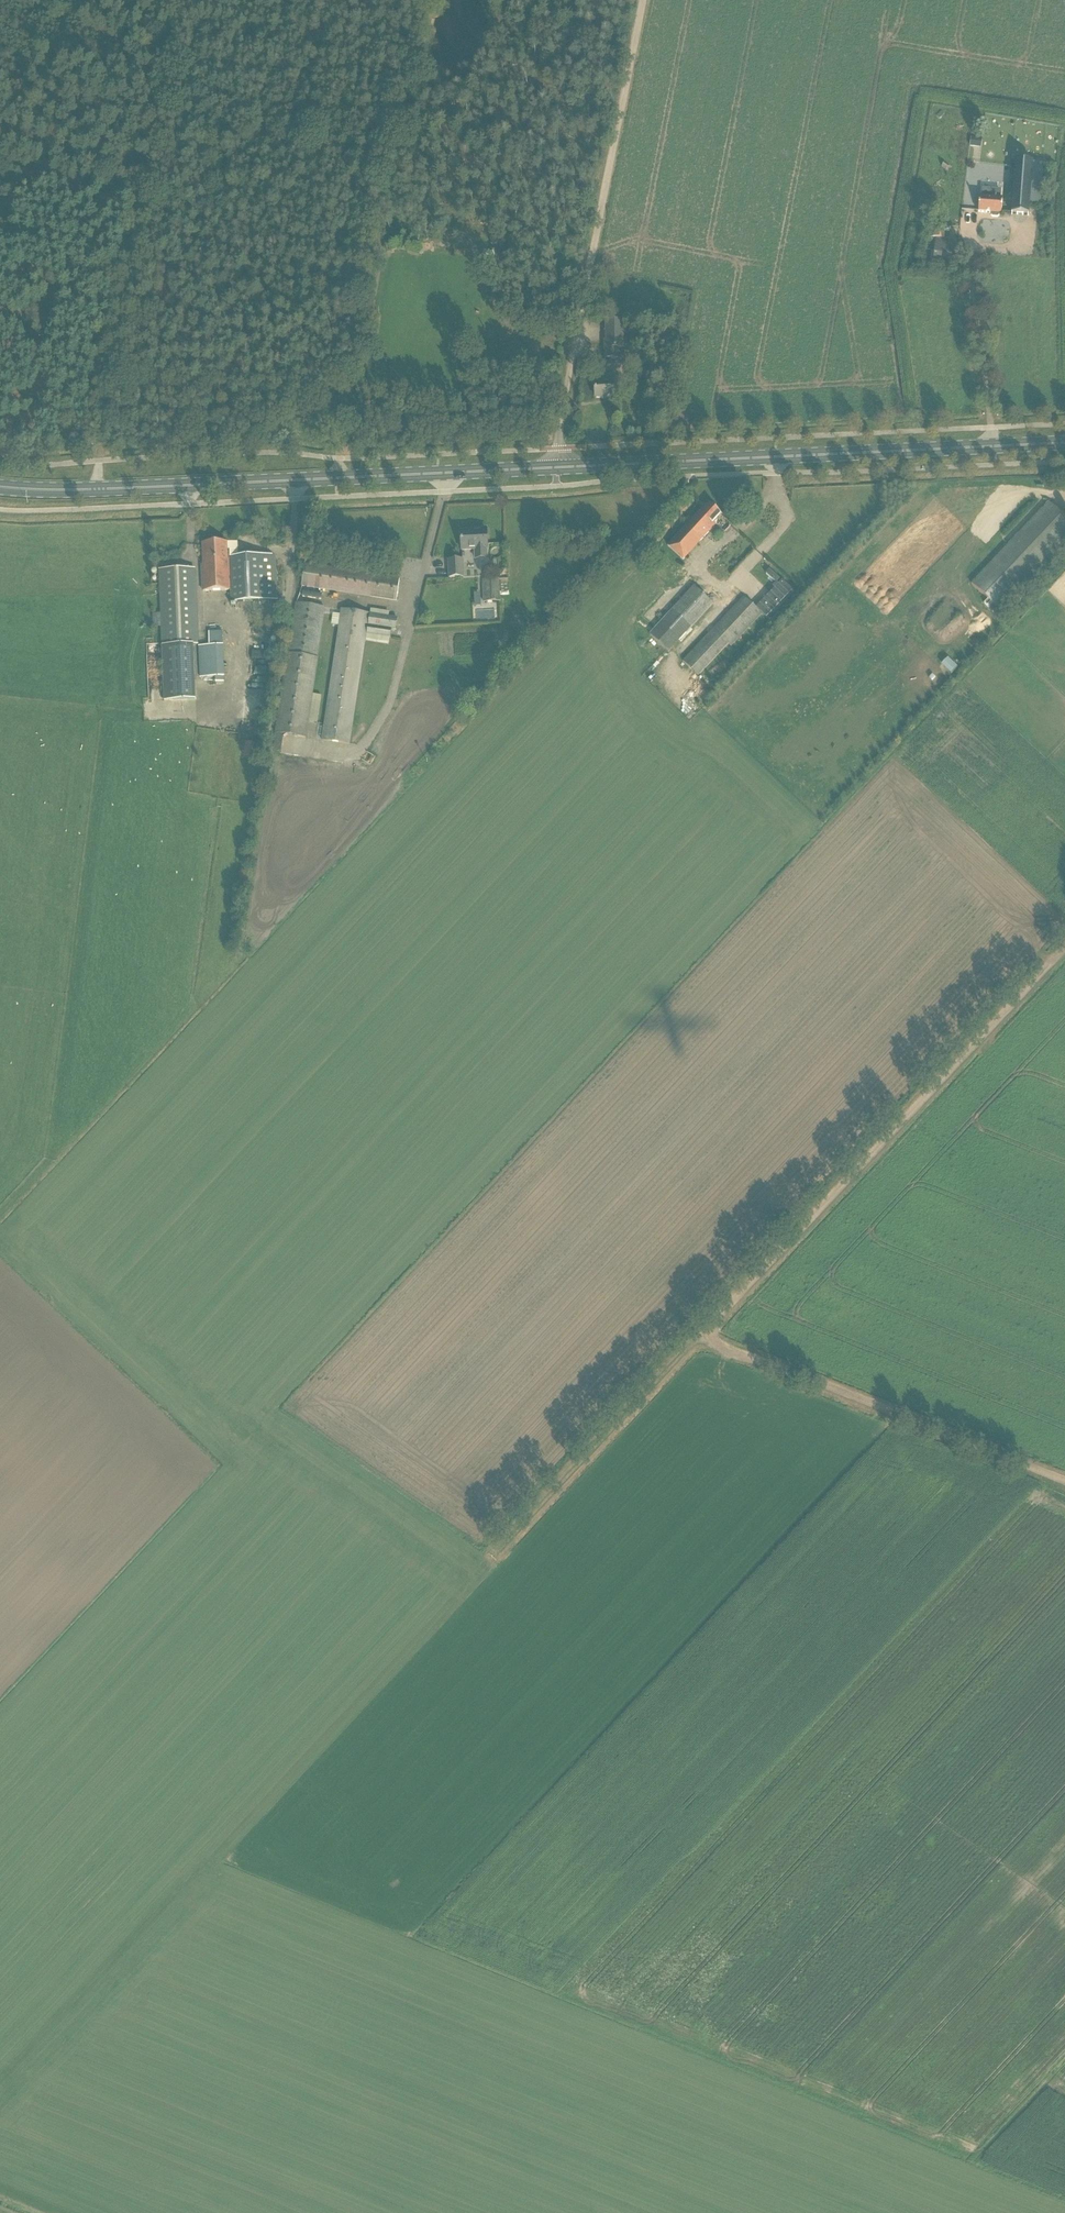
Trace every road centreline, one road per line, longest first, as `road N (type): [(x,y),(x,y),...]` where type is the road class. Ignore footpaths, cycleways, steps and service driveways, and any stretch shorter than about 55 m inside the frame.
road 1 (primary): [(1064,443),(88,490),(0,487)]
road 2 (track): [(1064,954),(707,1339),(1064,1481)]
road 3 (track): [(557,468),(645,0)]

